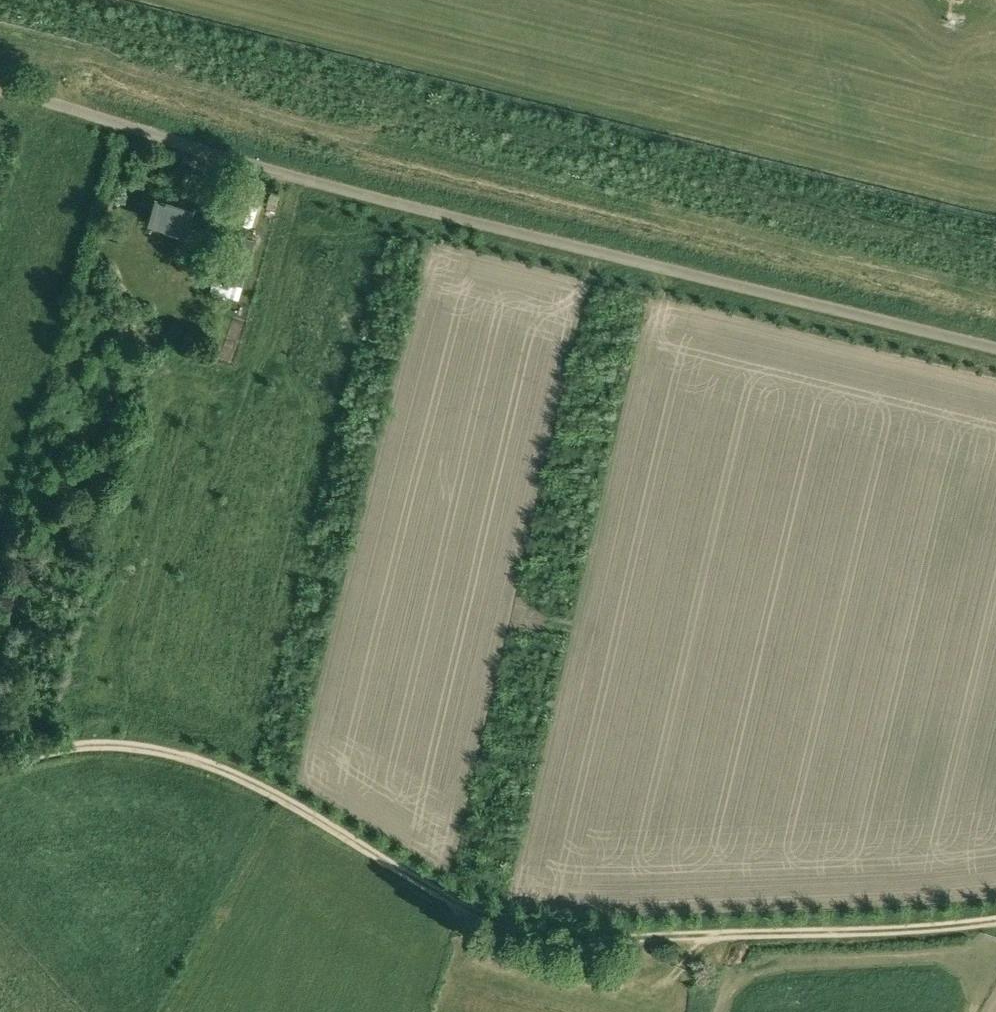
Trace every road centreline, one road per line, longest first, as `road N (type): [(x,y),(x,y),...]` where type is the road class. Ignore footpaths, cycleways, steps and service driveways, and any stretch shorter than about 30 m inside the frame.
road 1 (track): [(995,920),(853,931),(534,933),(457,903),(218,768),(96,742),(0,766)]
road 2 (unclassified): [(995,349),(358,193),(0,90)]

